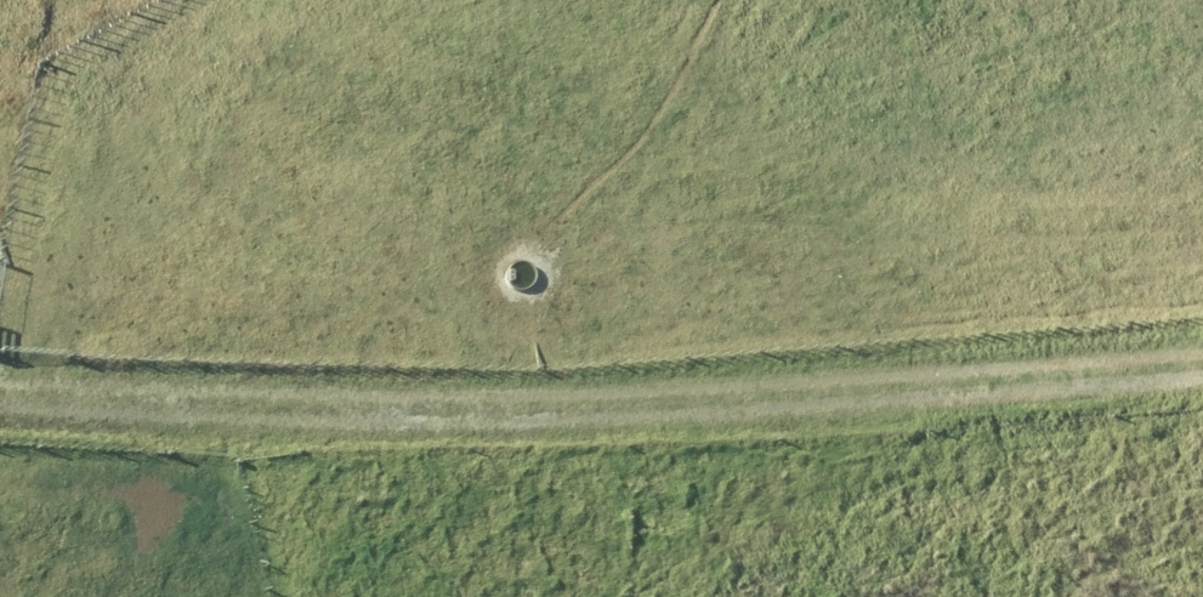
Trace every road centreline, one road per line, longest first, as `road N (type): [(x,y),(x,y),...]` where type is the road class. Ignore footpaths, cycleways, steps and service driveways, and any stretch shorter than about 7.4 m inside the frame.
road 1 (track): [(1202,260),(591,199),(321,192),(230,206),(96,257),(36,303),(14,394)]
road 2 (track): [(0,393),(440,410),(1202,362)]

